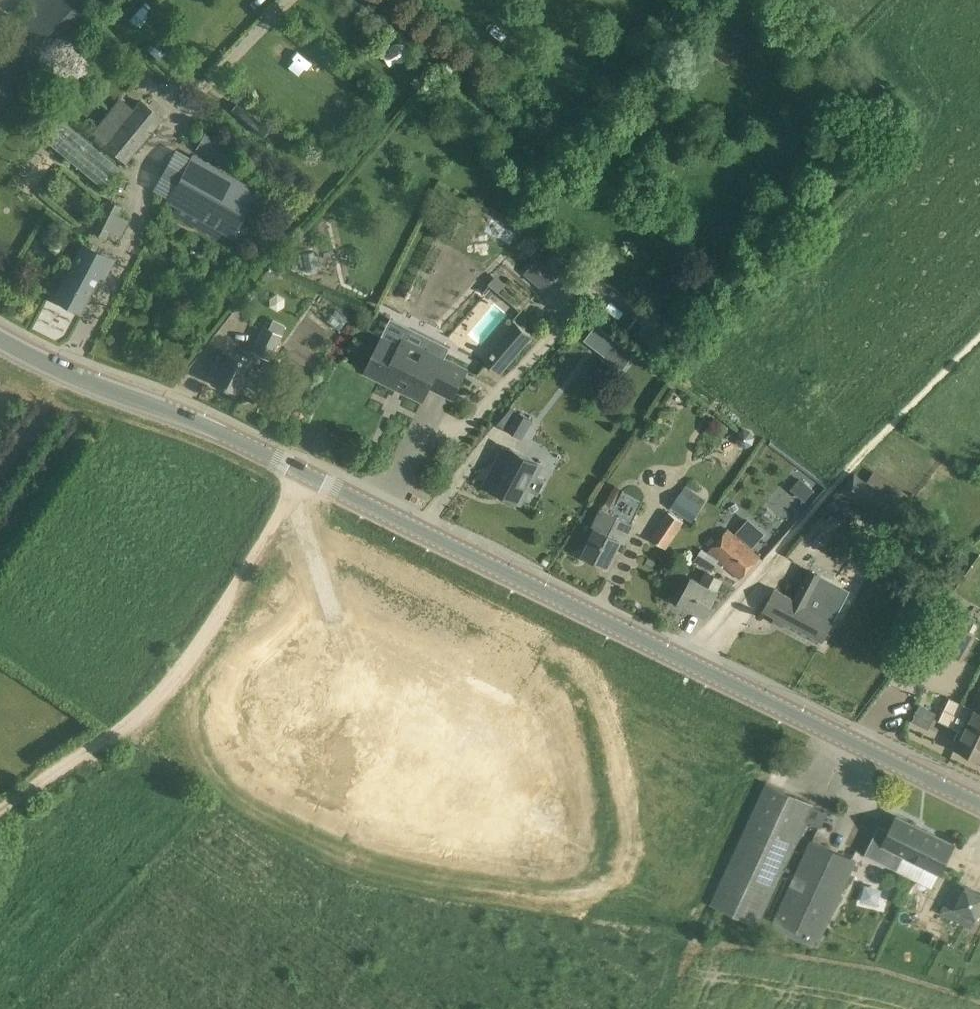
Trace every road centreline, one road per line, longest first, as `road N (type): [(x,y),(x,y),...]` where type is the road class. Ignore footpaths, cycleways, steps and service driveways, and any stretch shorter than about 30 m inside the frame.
road 1 (secondary): [(979,804),(219,430),(0,338)]
road 2 (track): [(0,807),(128,727),(185,665),(300,473)]

